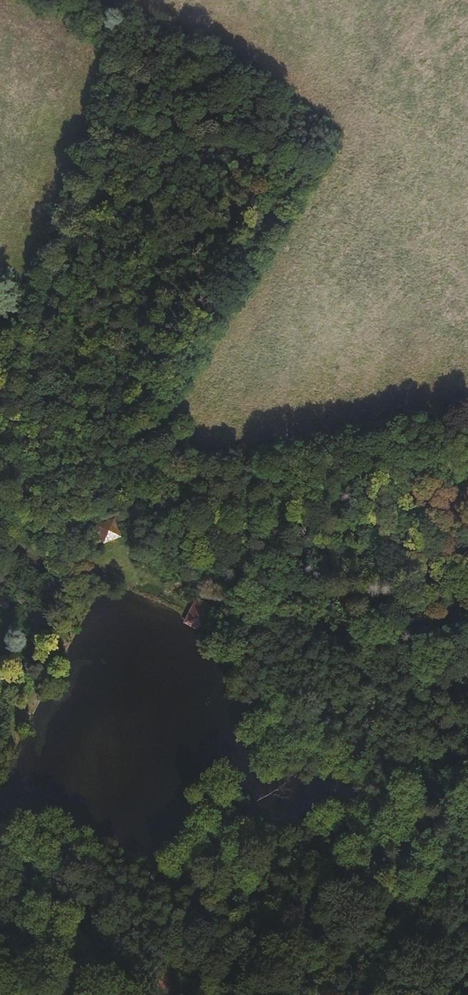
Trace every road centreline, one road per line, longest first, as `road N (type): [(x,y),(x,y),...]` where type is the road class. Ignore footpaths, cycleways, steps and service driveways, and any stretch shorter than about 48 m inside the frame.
road 1 (track): [(0,935),(41,942),(358,905),(413,886),(436,855),(467,783)]
road 2 (track): [(467,710),(408,631),(383,616),(259,592),(155,559),(0,549)]
road 3 (track): [(0,754),(101,560)]

